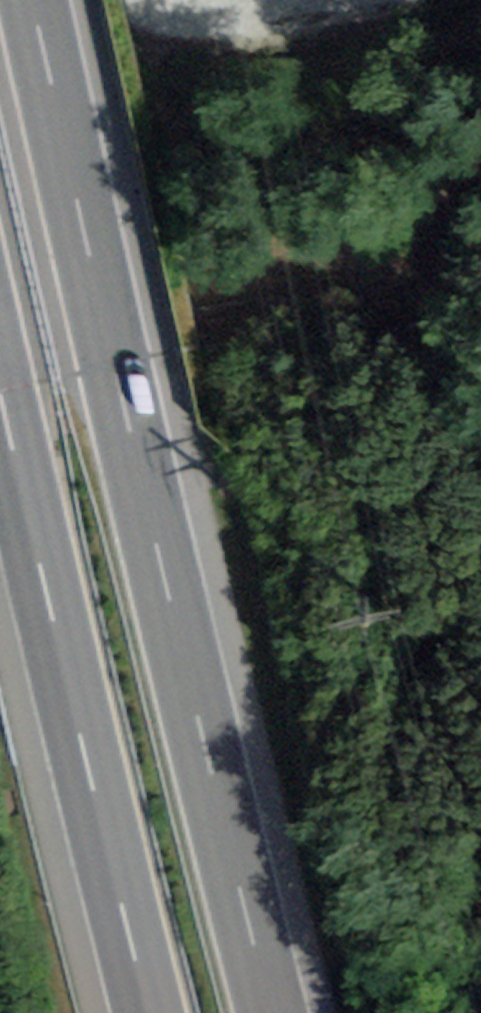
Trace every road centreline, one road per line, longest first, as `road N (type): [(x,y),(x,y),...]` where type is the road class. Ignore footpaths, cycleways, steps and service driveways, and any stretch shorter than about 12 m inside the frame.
road 1 (motorway): [(271,1012),(146,527),(31,0)]
road 2 (motorway): [(0,412),(22,525),(150,1012)]
road 3 (track): [(0,297),(480,149)]
road 4 (track): [(401,174),(480,471)]

